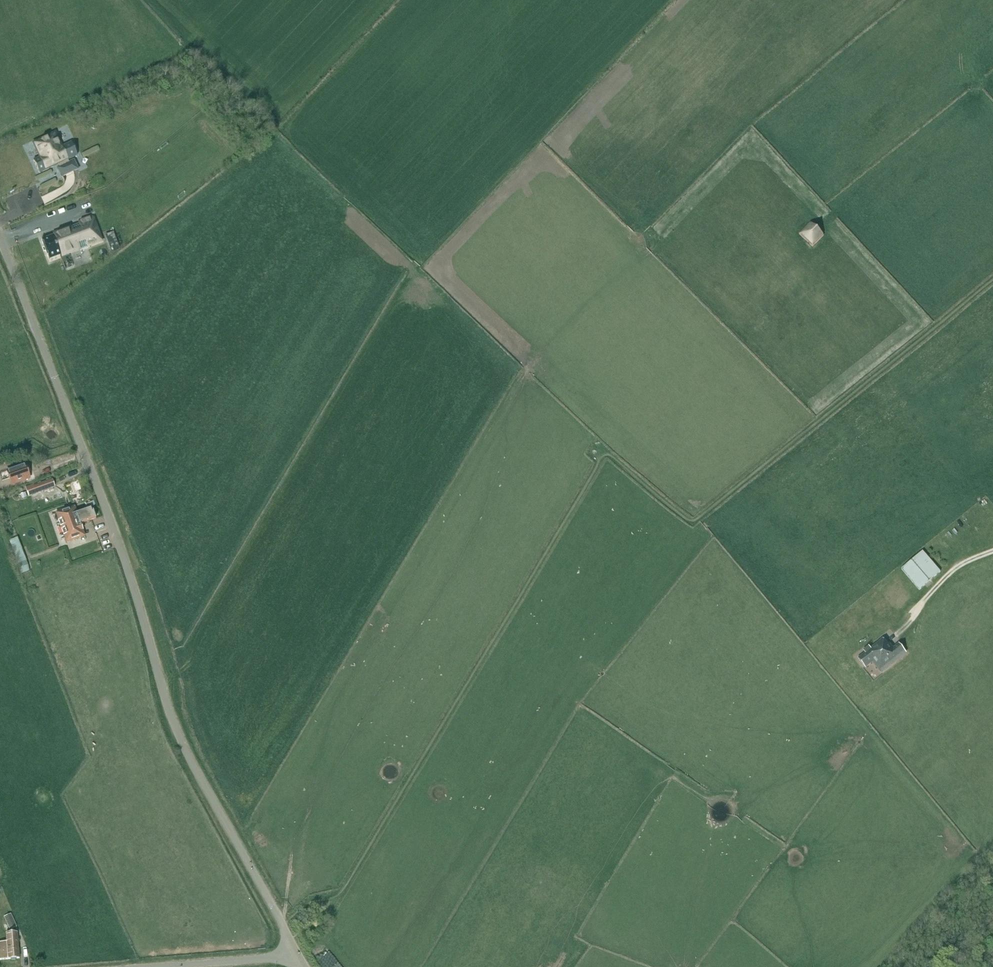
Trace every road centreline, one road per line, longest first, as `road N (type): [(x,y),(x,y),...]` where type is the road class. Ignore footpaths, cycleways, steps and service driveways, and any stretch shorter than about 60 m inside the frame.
road 1 (unclassified): [(297,951),(174,729),(115,532),(0,236)]
road 2 (unclassified): [(160,966),(297,951)]

